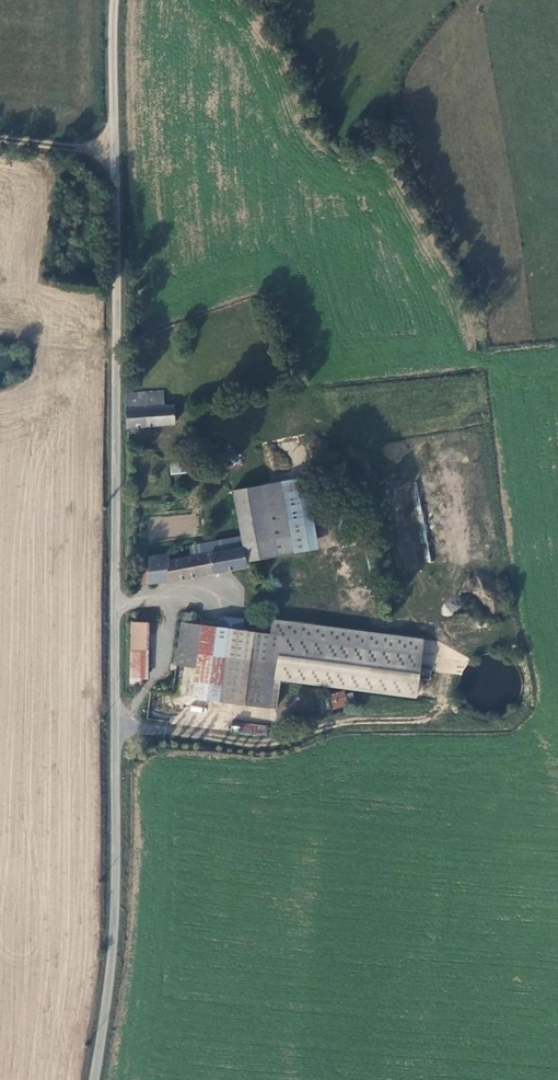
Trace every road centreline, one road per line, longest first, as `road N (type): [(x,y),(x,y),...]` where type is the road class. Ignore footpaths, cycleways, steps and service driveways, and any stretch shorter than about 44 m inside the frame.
road 1 (unclassified): [(94,1079),(110,915),(112,0)]

